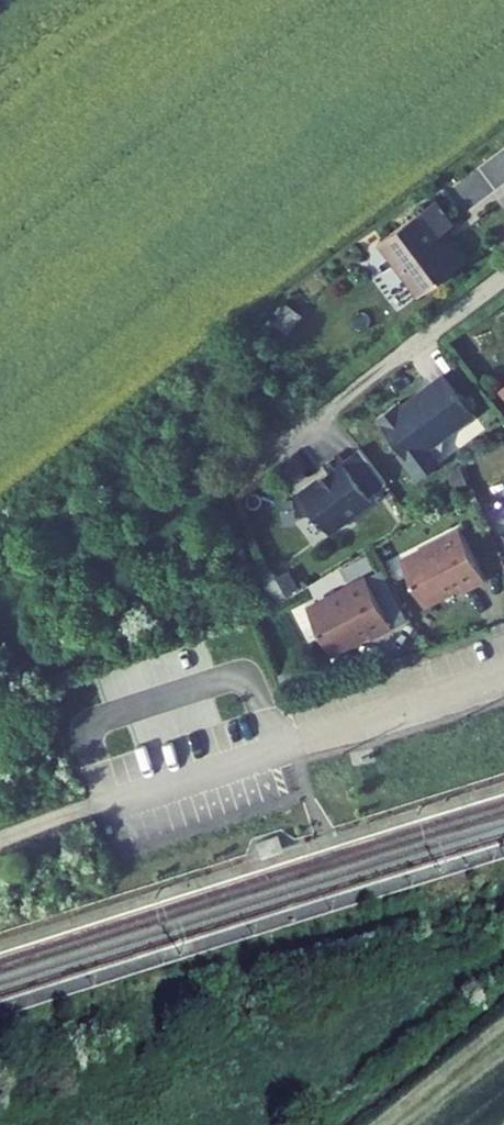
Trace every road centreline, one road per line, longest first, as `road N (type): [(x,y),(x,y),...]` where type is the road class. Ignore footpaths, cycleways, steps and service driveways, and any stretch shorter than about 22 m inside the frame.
road 1 (residential): [(503,676),(102,808)]
road 2 (residential): [(503,277),(289,437)]

